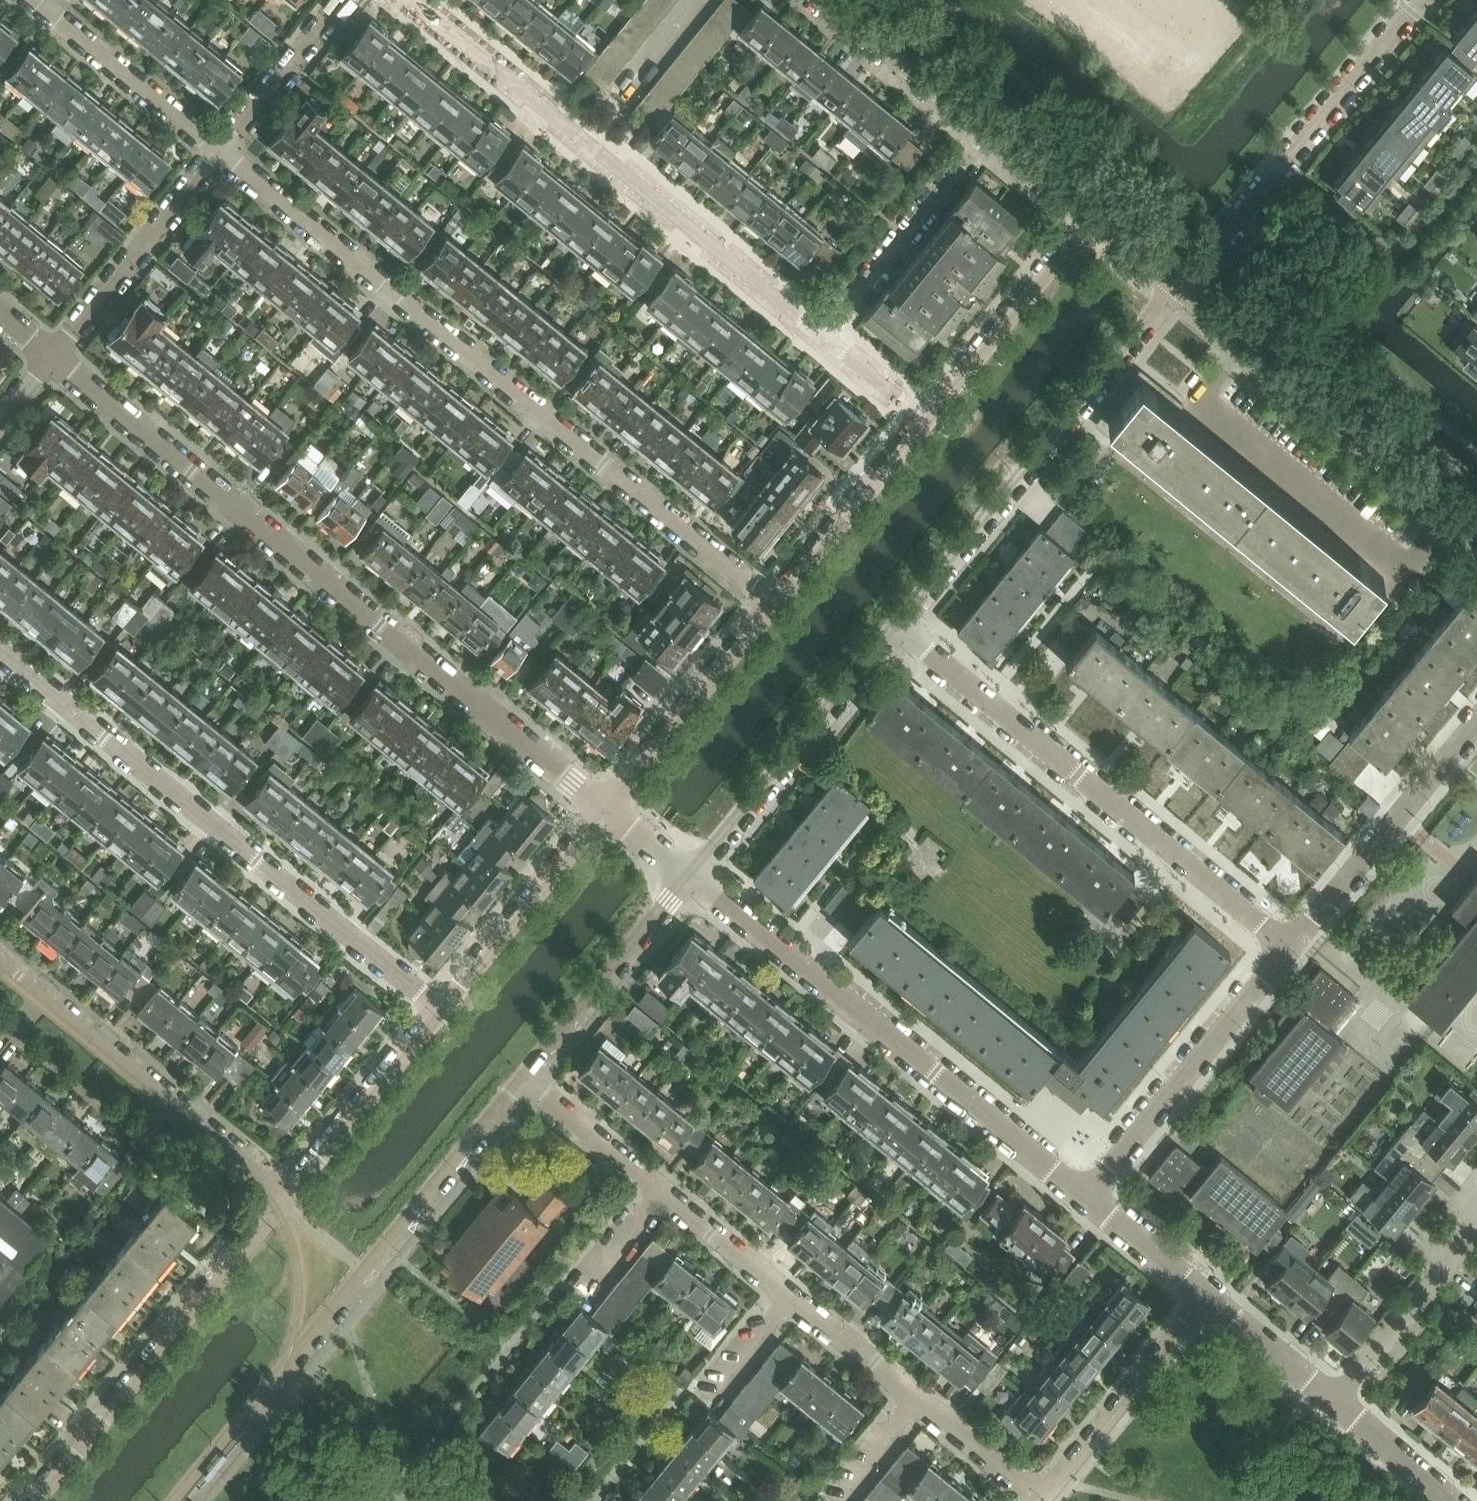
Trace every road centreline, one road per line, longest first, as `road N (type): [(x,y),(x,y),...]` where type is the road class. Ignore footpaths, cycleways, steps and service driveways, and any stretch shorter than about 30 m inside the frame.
road 1 (residential): [(774,604),(220,153)]
road 2 (residential): [(55,359),(607,809)]
road 3 (residential): [(441,1007),(0,654)]
road 4 (residential): [(178,1500),(525,1079)]
road 5 (residential): [(821,337),(411,0)]
road 6 (residential): [(692,878),(1085,1201)]
road 7 (residential): [(1290,947),(900,629)]
road 8 (residential): [(900,629),(1179,284)]
road 9 (residential): [(1456,509),(1402,573),(1198,406),(1252,340)]
road 10 (residential): [(286,1198),(0,961)]
road 11 (residential): [(1179,284),(1416,0)]
road 12 (residential): [(1085,1201),(1290,947)]
road 13 (residential): [(692,878),(900,629)]
road 14 (residential): [(286,1198),(89,1437)]
road 15 (residential): [(1290,947),(1476,722)]
road 16 (residential): [(1094,215),(927,423)]
road 17 (residential): [(821,337),(991,132)]
road 18 (tertiary): [(1456,509),(1252,340)]
road 19 (residential): [(774,604),(607,809)]
road 20 (residential): [(55,359),(220,153)]
road 21 (residential): [(525,1079),(692,878)]
road 22 (residential): [(607,809),(441,1007)]
road 23 (residential): [(1042,1496),(1204,1296)]
road 24 (residential): [(441,1007),(286,1198)]
road 25 (residential): [(220,153),(33,0)]
road 26 (residential): [(927,423),(774,604)]
road 27 (residential): [(1333,1404),(1476,1218)]
road 28 (tertiary): [(991,132),(832,0)]
road 29 (residential): [(220,153),(345,0)]
road 30 (residential): [(661,1192),(525,1079)]
road 31 (residential): [(1204,1296),(1333,1404)]
road 32 (residential): [(790,1299),(661,1192)]
road 33 (residential): [(919,1404),(790,1299)]
road 34 (residential): [(1042,1496),(919,1404)]
road 35 (residential): [(1085,1201),(1204,1296)]
road 36 (residential): [(1333,1404),(1449,1500)]
road 37 (residential): [(927,423),(821,337)]
road 38 (tertiary): [(1094,215),(991,132)]
road 39 (residential): [(842,1500),(919,1404)]
road 40 (residential): [(716,1394),(790,1299)]

